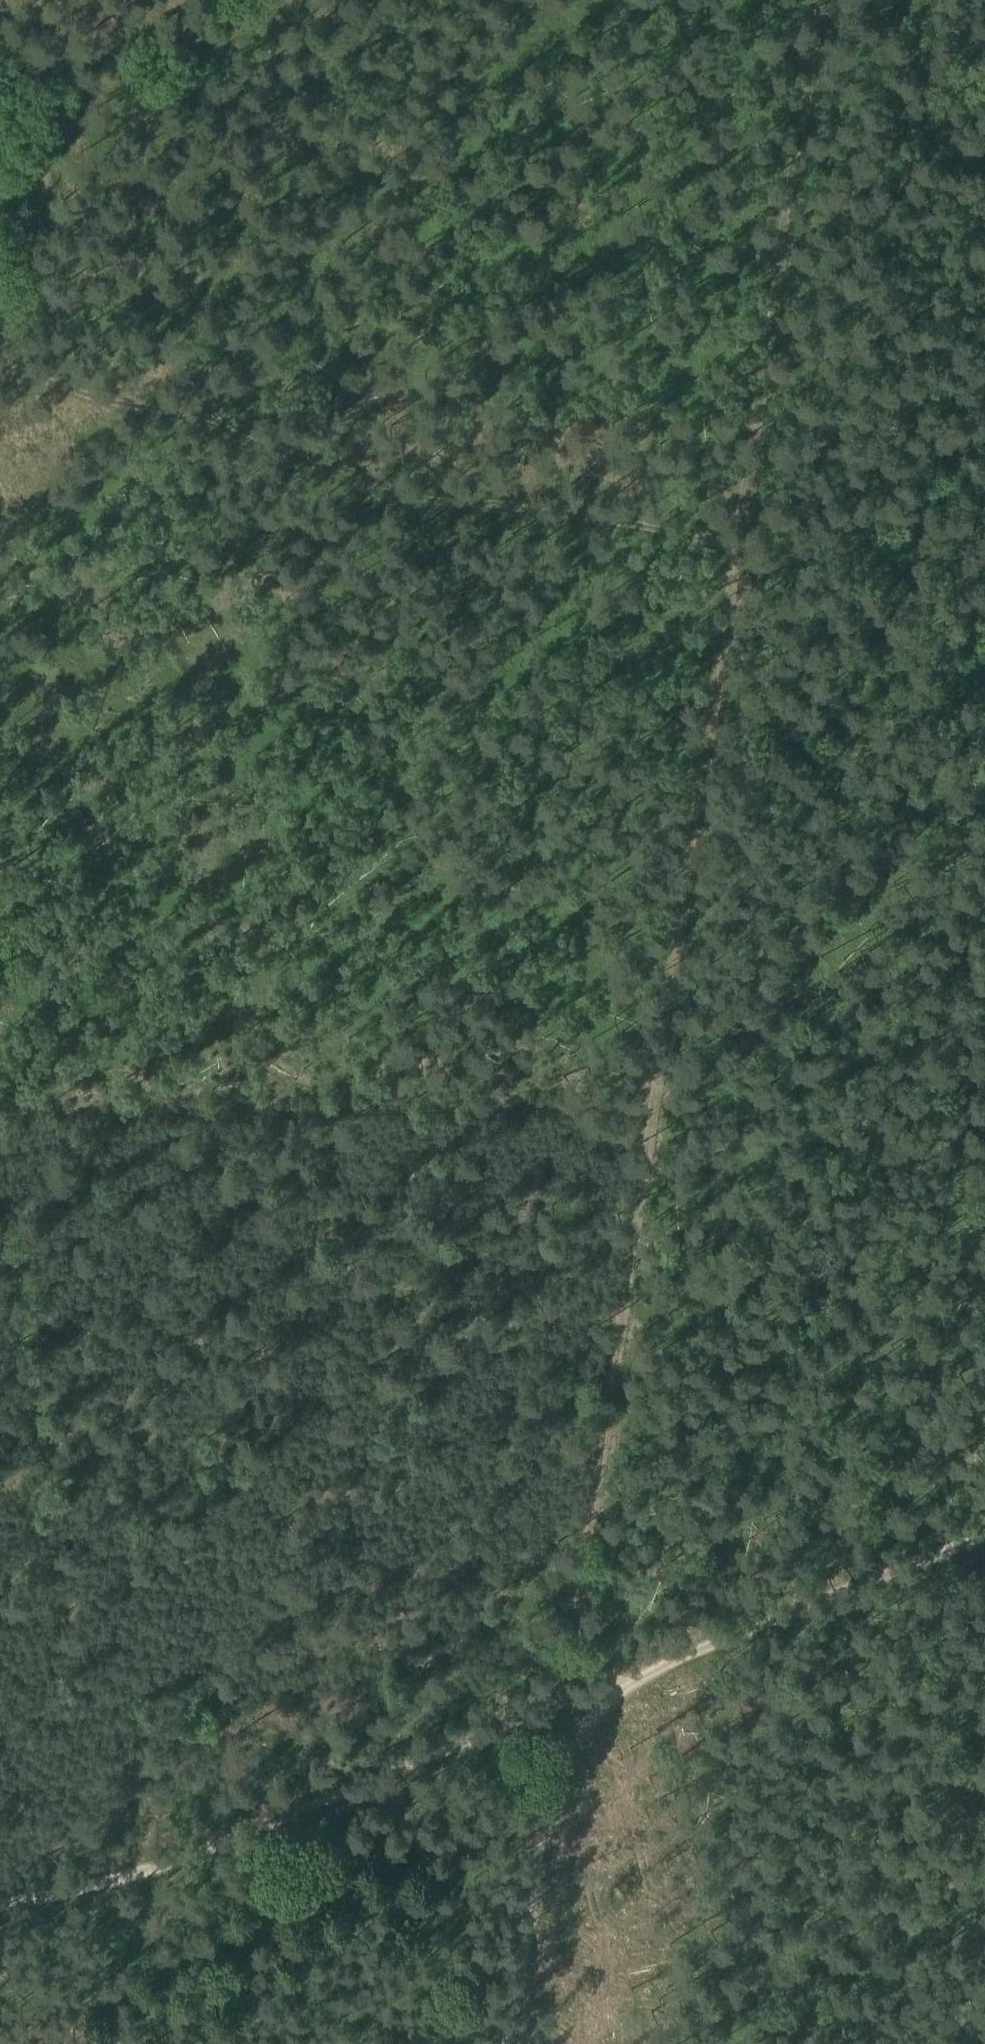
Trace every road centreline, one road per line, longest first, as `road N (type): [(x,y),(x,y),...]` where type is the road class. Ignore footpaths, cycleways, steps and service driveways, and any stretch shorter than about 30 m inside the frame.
road 1 (track): [(822,0),(737,549),(635,524),(426,501),(184,412),(111,402),(0,365)]
road 2 (track): [(527,2043),(558,1821),(666,1662),(984,1533)]
road 3 (track): [(0,1903),(111,1882),(666,1662)]

